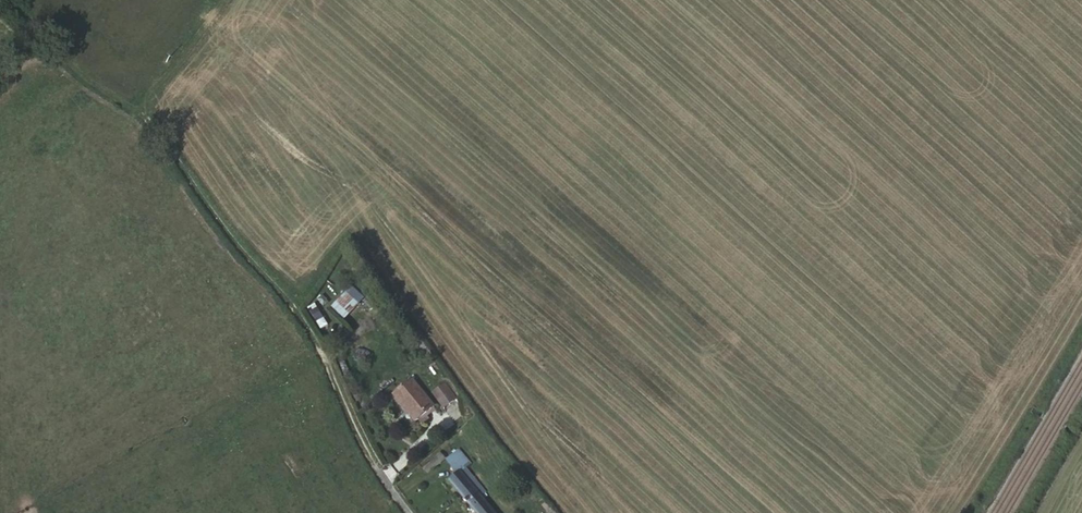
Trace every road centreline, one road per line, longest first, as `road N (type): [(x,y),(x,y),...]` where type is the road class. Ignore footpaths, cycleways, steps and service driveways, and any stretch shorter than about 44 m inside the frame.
road 1 (track): [(7,0),(59,56),(121,97),(164,139),(315,338),(368,459)]
road 2 (track): [(136,110),(213,0)]

